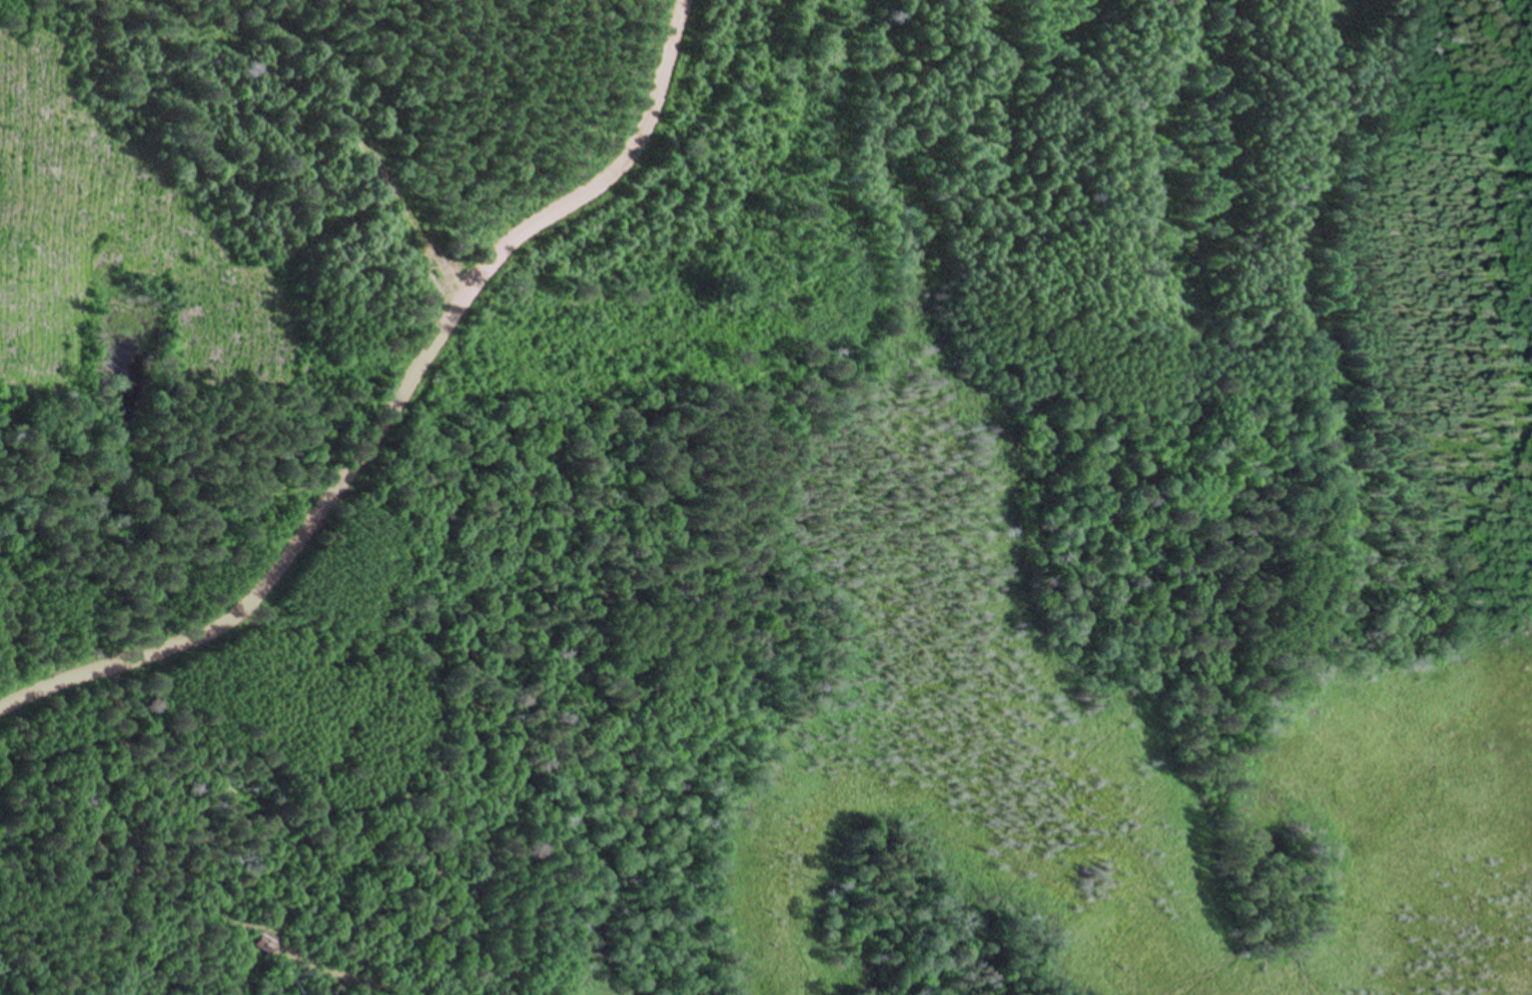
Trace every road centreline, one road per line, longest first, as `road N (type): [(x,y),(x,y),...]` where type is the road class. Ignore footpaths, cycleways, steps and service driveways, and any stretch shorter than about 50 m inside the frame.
road 1 (residential): [(0,716),(225,640),(289,579),(511,242),(561,224),(616,185),(663,87),(686,0)]

